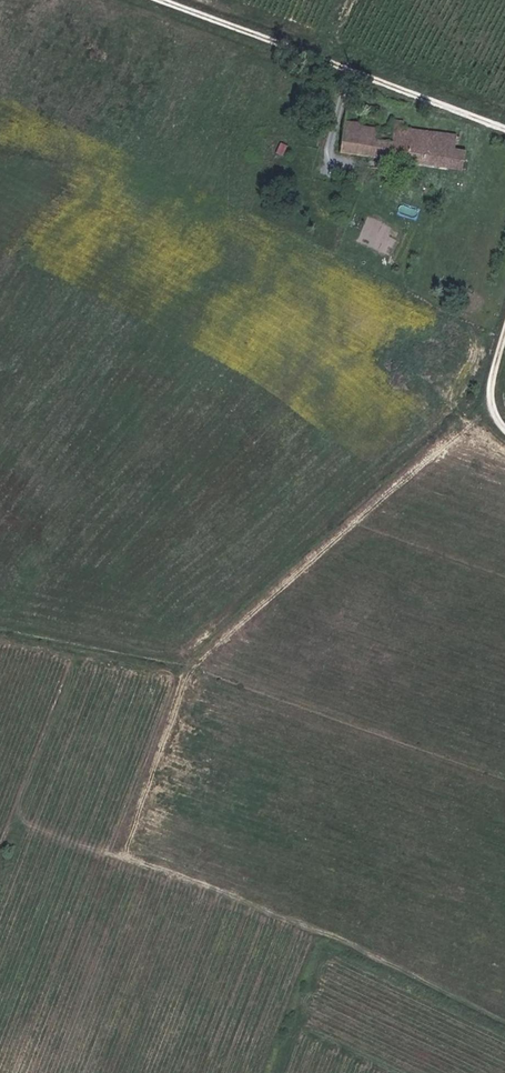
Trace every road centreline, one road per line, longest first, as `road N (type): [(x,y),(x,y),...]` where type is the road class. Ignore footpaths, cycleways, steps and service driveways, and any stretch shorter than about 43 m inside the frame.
road 1 (track): [(504,129),(160,0)]

